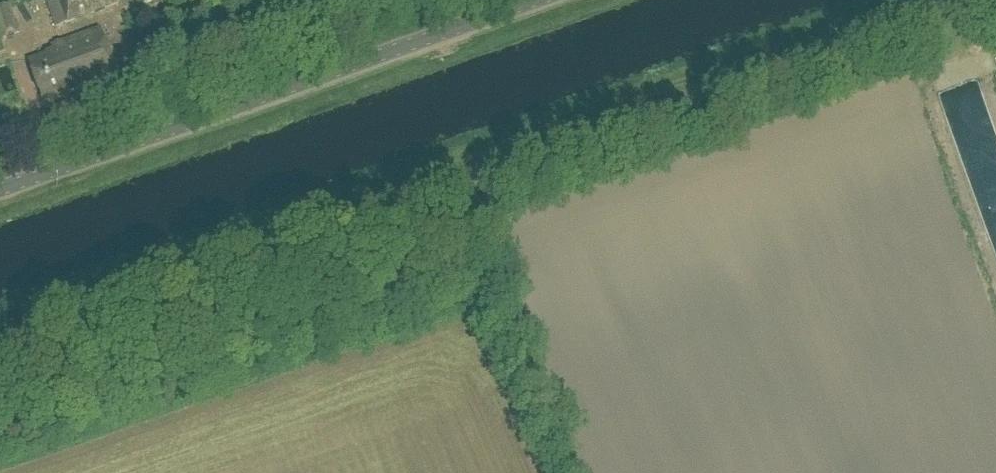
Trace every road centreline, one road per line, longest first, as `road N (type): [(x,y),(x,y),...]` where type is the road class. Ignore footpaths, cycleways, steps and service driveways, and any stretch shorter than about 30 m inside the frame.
road 1 (unclassified): [(0,339),(966,0)]
road 2 (unclassified): [(0,193),(548,0)]

